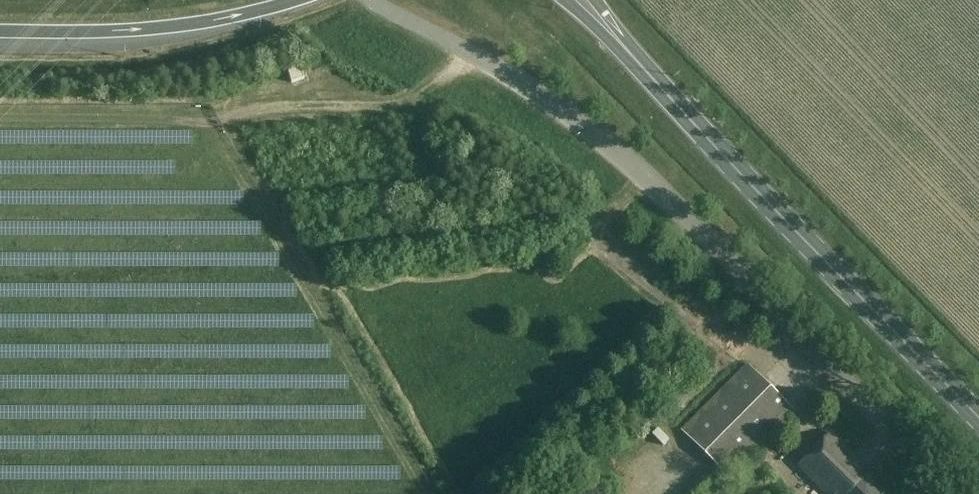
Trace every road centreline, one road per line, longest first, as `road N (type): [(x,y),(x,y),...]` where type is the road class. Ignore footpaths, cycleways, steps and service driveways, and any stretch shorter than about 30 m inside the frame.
road 1 (unclassified): [(959,493),(642,173),(538,94),(371,0)]
road 2 (secondary): [(978,417),(613,35)]
road 3 (motorway): [(0,32),(157,29),(298,0)]

